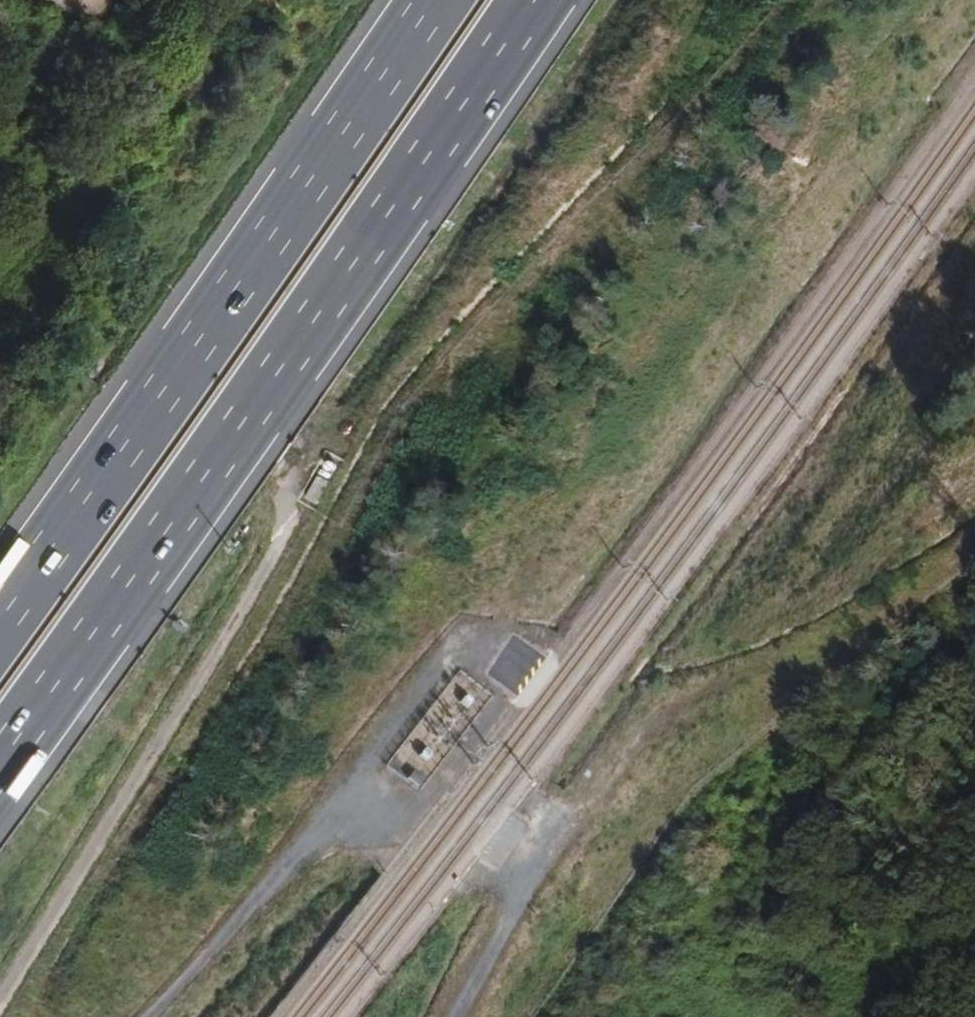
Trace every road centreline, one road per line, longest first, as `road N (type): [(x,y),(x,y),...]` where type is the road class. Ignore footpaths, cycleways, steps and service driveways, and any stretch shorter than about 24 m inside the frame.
road 1 (motorway): [(0,762),(536,0)]
road 2 (track): [(932,0),(545,538),(481,646)]
road 3 (motorway): [(431,0),(0,614)]
road 4 (track): [(522,867),(677,706),(932,600),(974,645)]
road 5 (track): [(757,619),(974,325)]
road 6 (track): [(0,289),(54,224),(37,132),(69,5)]

